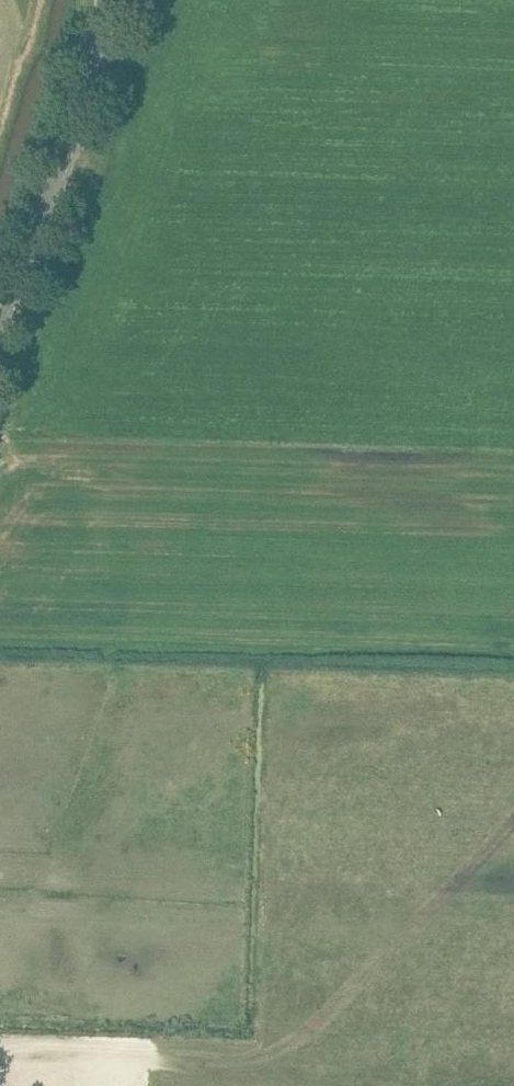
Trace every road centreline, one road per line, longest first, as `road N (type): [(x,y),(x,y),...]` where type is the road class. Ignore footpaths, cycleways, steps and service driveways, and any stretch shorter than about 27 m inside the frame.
road 1 (tertiary): [(0,323),(72,135),(108,0)]

